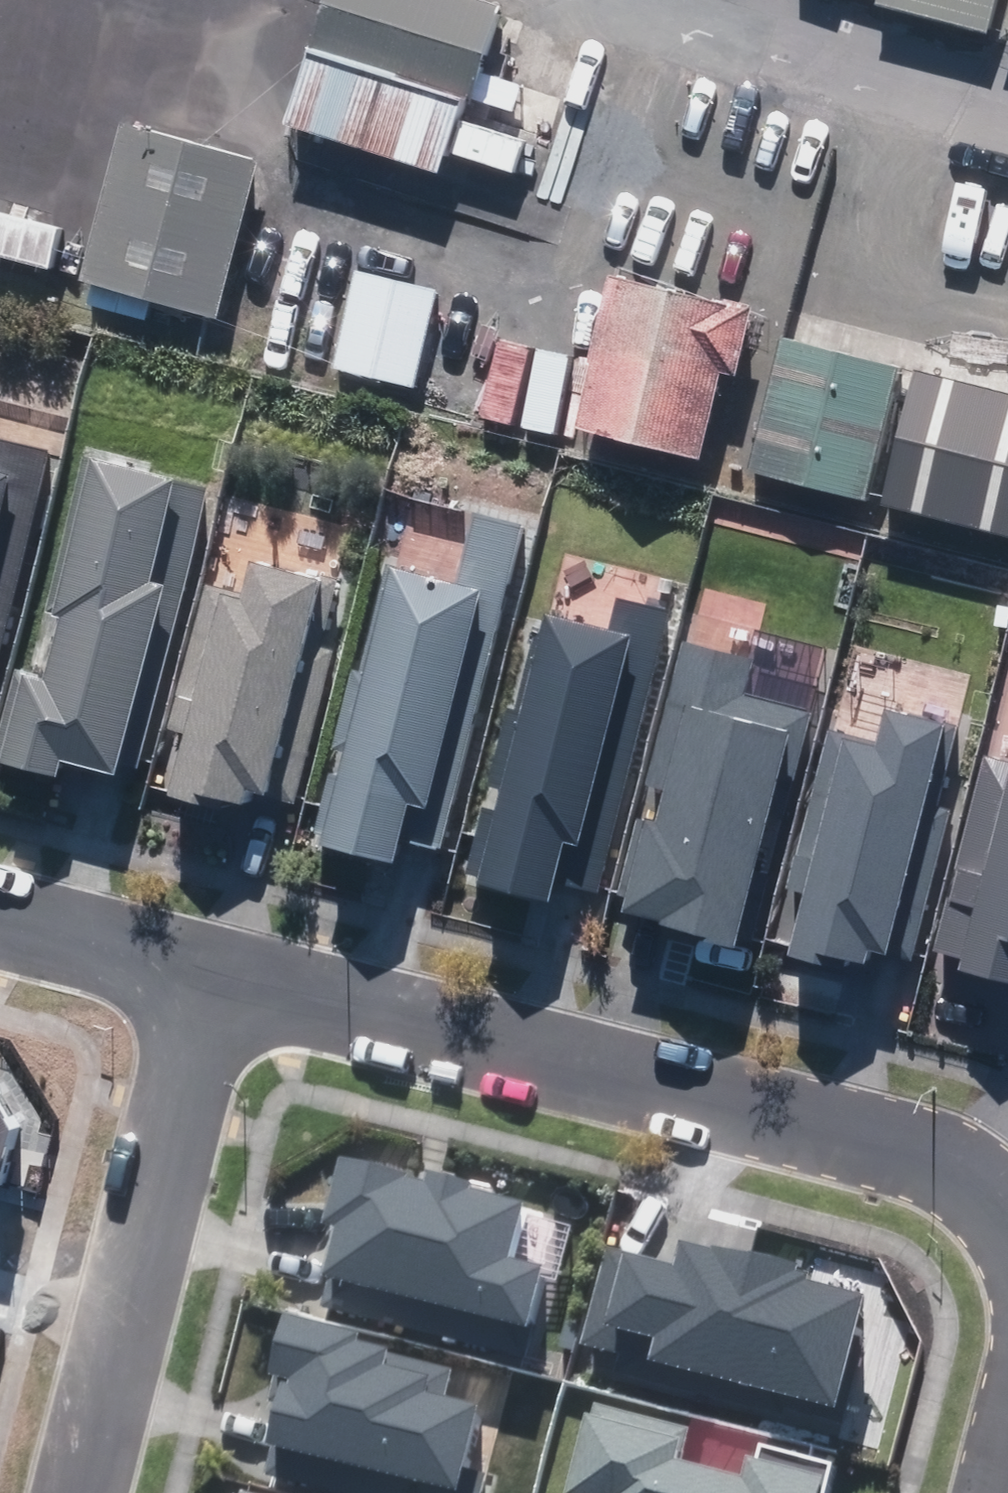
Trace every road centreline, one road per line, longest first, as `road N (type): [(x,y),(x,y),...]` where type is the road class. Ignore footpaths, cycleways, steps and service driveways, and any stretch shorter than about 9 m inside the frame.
road 1 (residential): [(1007,1205),(960,1169),(845,1127),(223,977)]
road 2 (unclassified): [(1007,113),(630,0)]
road 3 (residential): [(223,977),(137,1300)]
road 4 (residential): [(223,977),(0,919)]
road 5 (residential): [(137,1300),(86,1492)]
road 6 (residential): [(137,1300),(0,1266)]

